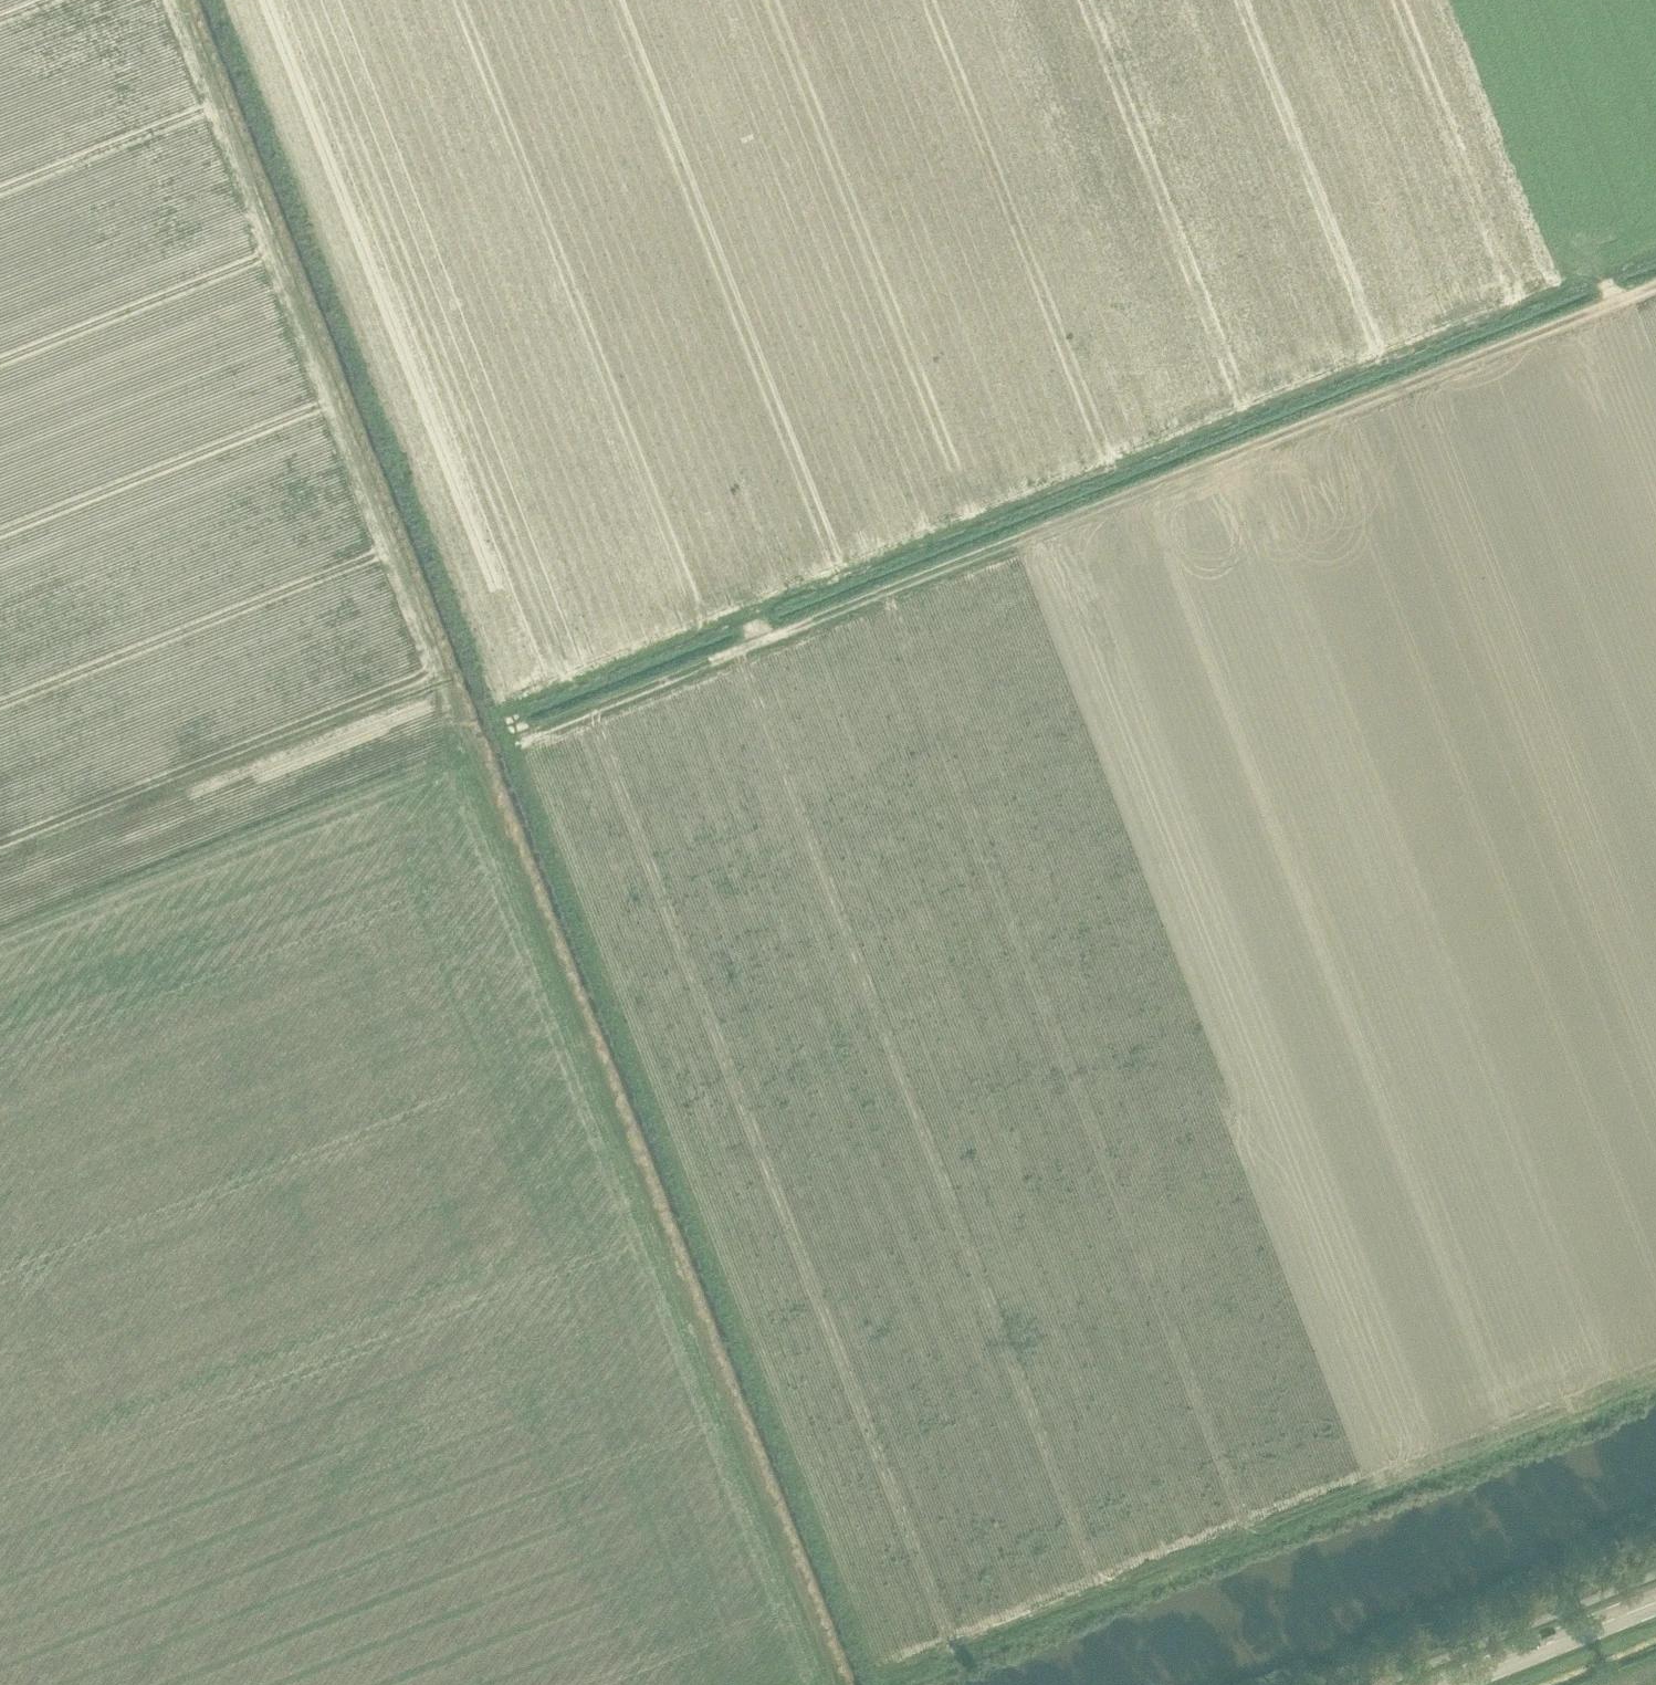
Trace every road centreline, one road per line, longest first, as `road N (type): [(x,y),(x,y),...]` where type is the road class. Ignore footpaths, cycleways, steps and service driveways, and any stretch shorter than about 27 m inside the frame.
road 1 (tertiary): [(1655,1602),(1447,1684)]

